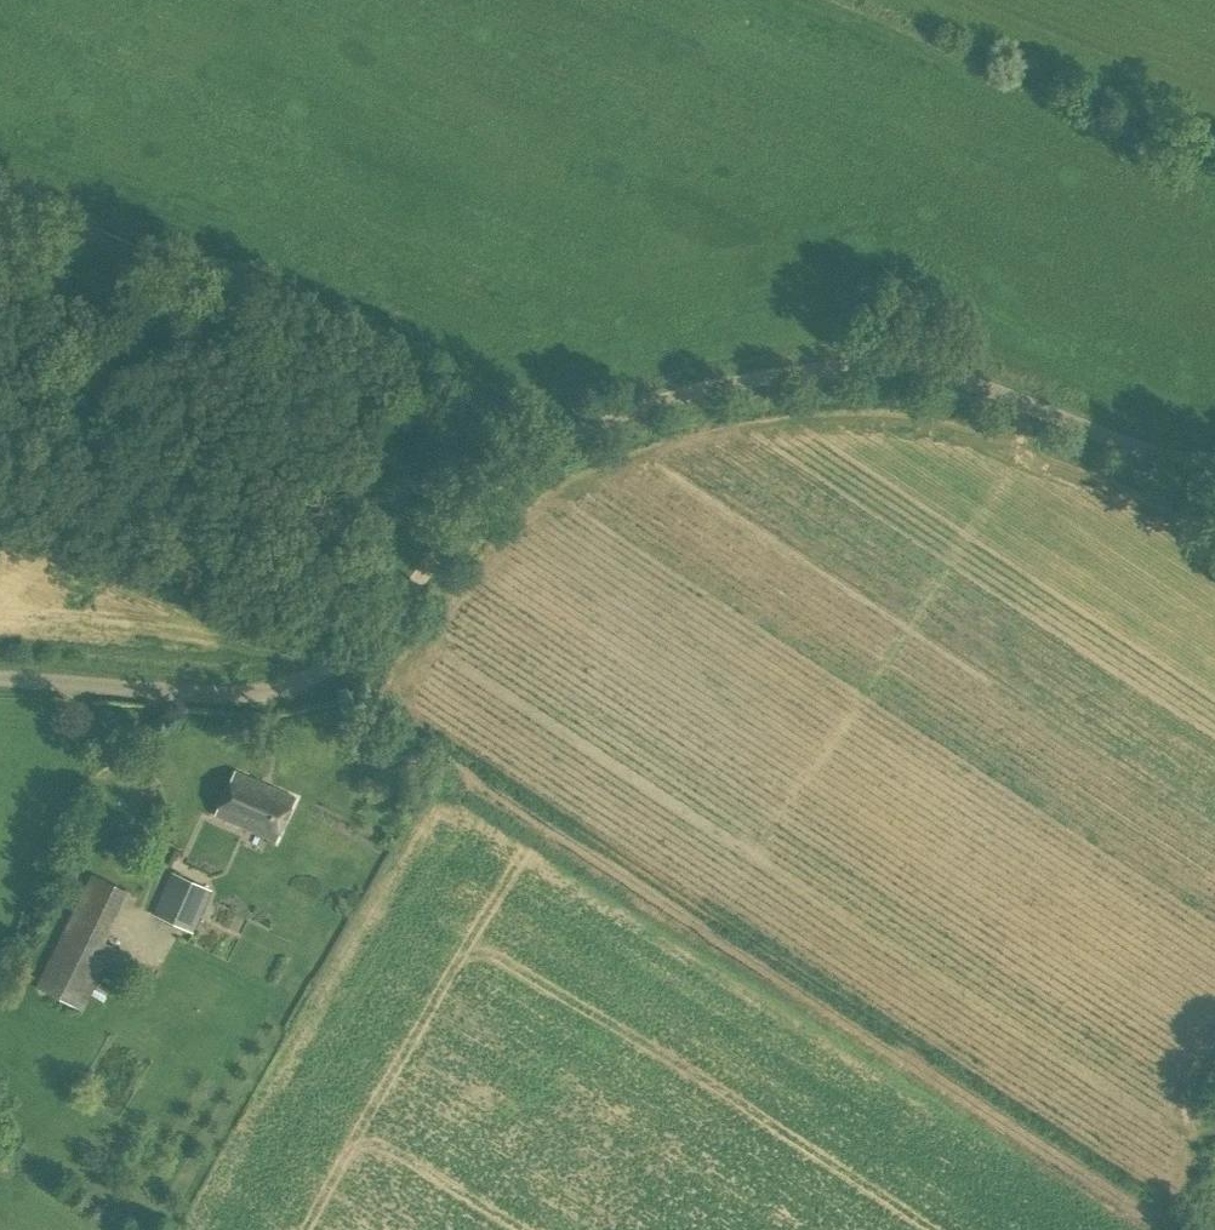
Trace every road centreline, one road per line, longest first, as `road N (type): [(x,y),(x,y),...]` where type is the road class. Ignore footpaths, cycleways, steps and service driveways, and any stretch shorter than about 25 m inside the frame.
road 1 (unclassified): [(0,682),(235,695),(301,682),(357,644),(487,497),(542,452),(675,396),(791,374),(928,372),(1165,455),(1214,463)]

